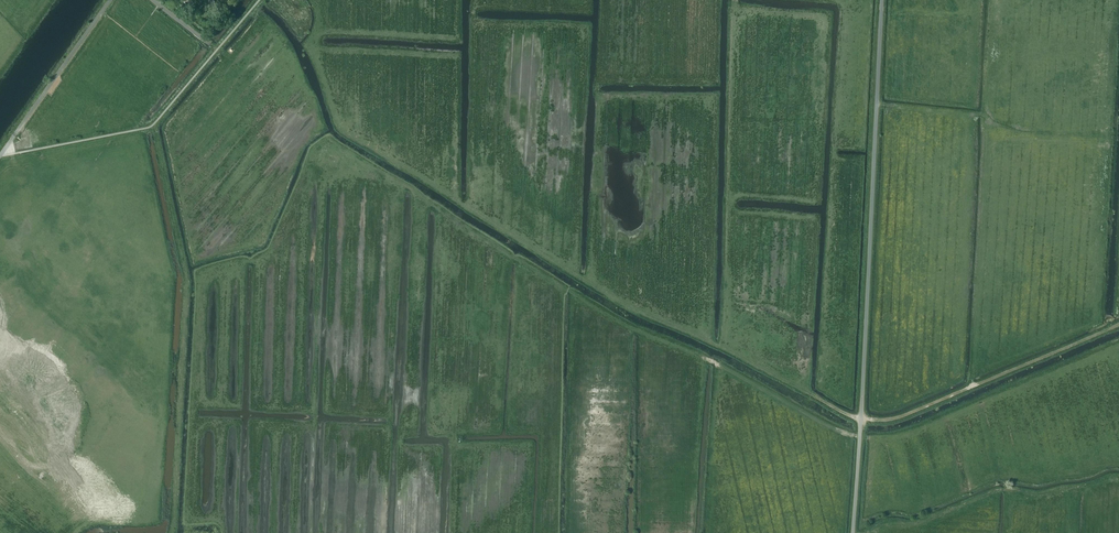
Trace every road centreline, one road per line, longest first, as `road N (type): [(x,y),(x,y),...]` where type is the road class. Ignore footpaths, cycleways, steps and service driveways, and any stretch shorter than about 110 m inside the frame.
road 1 (unclassified): [(853,532),(882,0)]
road 2 (track): [(861,419),(894,419),(1118,325)]

